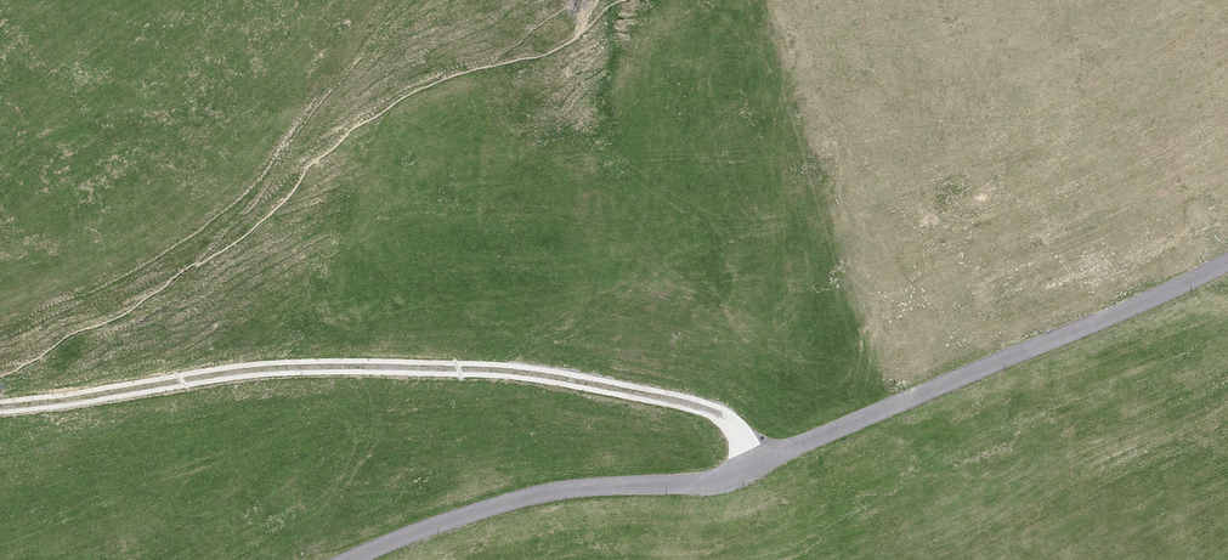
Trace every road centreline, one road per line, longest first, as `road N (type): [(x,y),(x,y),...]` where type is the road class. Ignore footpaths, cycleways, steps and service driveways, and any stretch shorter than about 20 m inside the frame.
road 1 (track): [(763,470),(694,412),(533,380),(242,379),(0,412)]
road 2 (track): [(763,470),(1227,279)]
road 3 (track): [(353,559),(387,541),(763,470)]

